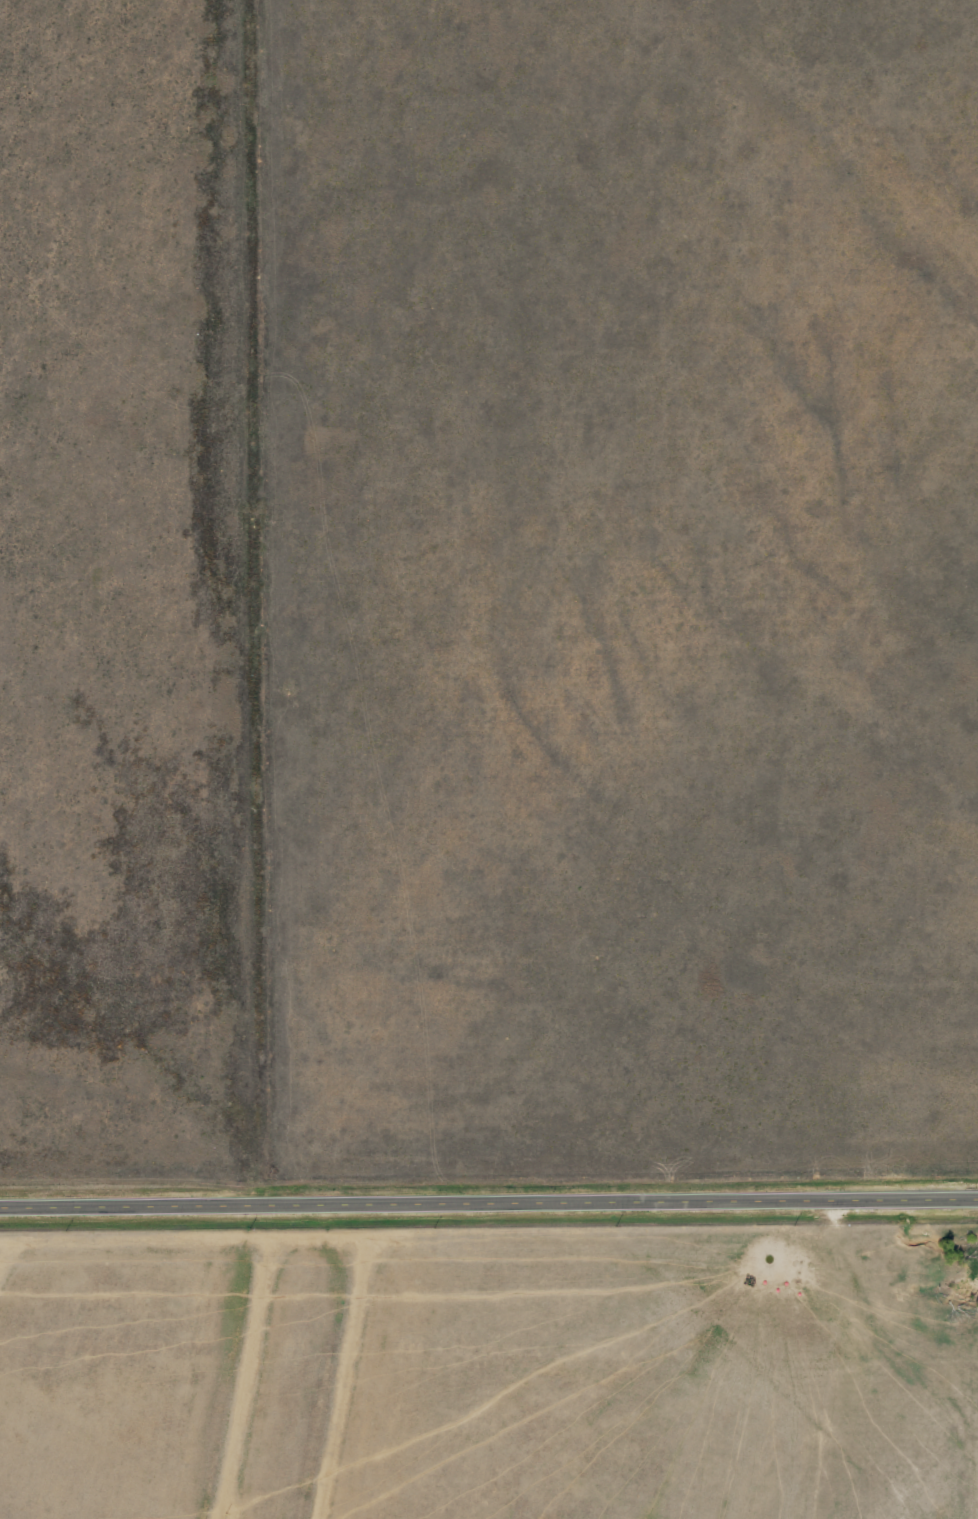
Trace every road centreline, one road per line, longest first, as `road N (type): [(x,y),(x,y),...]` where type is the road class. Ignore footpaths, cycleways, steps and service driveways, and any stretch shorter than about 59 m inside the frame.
road 1 (secondary): [(0,1215),(977,1207)]

